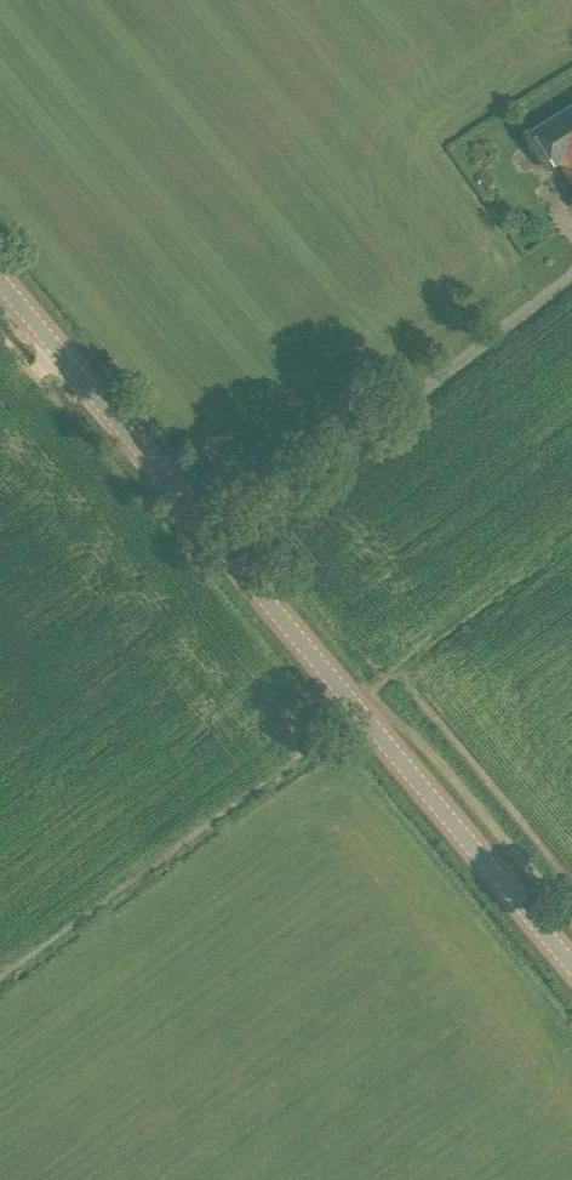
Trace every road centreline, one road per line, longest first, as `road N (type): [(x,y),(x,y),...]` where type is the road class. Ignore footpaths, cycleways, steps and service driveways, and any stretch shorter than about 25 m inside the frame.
road 1 (secondary): [(571,966),(0,280)]

